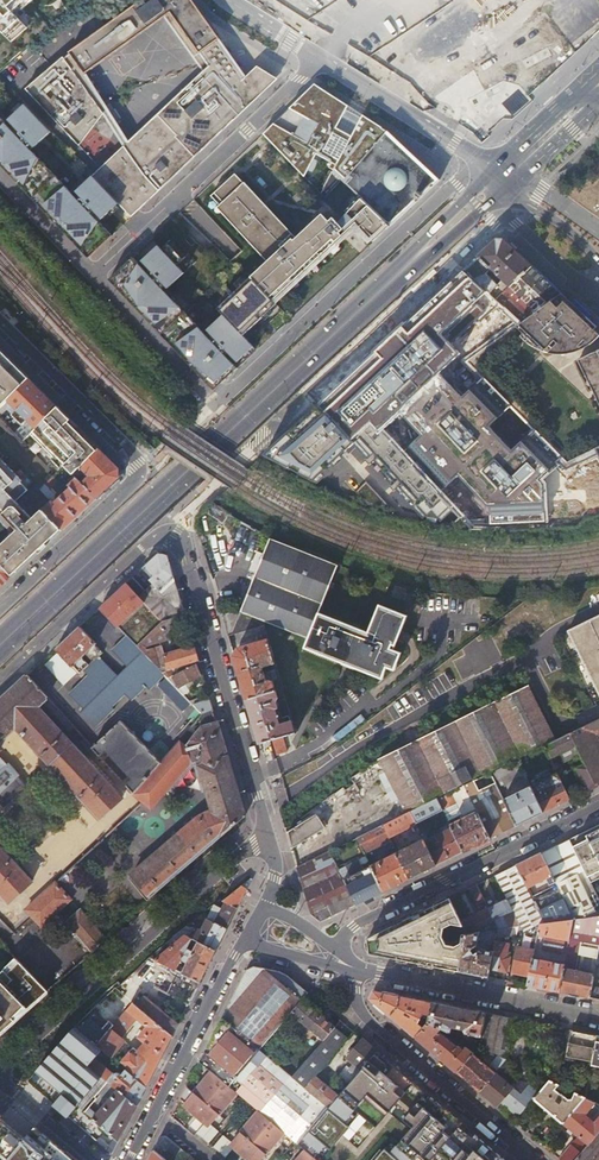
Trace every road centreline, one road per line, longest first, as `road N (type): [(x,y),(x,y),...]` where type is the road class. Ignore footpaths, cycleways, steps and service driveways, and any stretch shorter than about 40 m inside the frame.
road 1 (secondary): [(0,645),(487,192)]
road 2 (residential): [(0,677),(152,540),(173,537),(267,834)]
road 3 (residential): [(0,327),(133,459),(135,474),(0,608)]
road 4 (residential): [(0,1068),(267,834)]
road 5 (residential): [(94,276),(317,59)]
road 6 (residential): [(337,950),(355,926),(598,804)]
road 7 (residential): [(356,973),(356,1000),(372,1024),(531,1159)]
road 8 (residential): [(507,219),(312,397)]
road 9 (residential): [(598,1018),(377,973)]
road 10 (residential): [(503,175),(317,59)]
road 11 (residential): [(246,938),(155,1110)]
road 12 (residential): [(217,404),(94,276)]
road 13 (residential): [(94,276),(0,176)]
road 14 (secondary): [(503,175),(598,88)]
road 15 (tertiary): [(503,175),(598,260)]
road 16 (residential): [(0,1080),(94,1159)]

